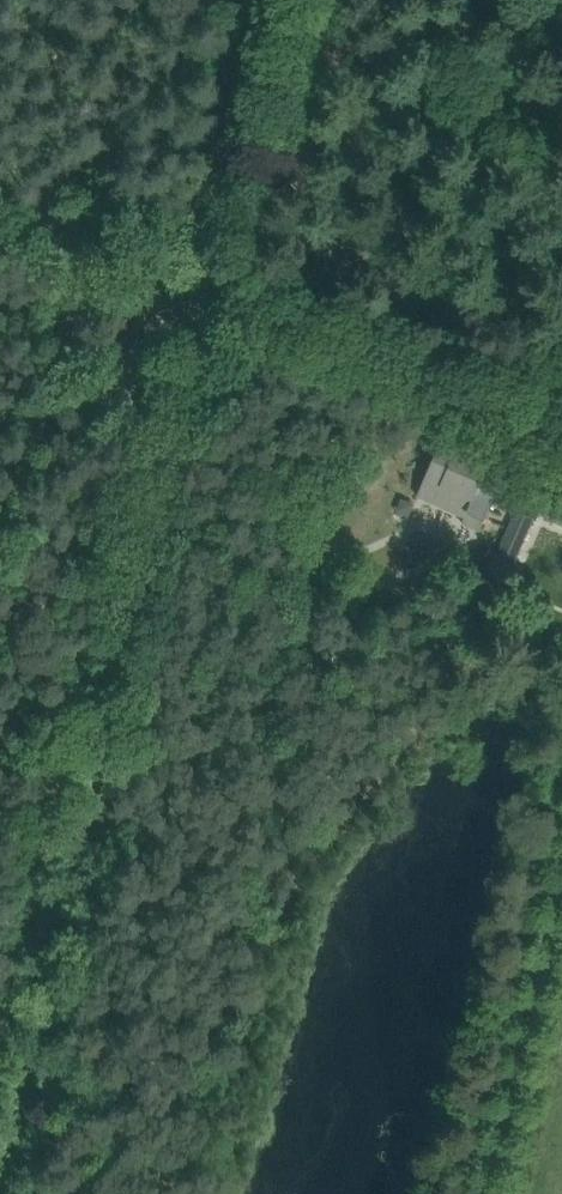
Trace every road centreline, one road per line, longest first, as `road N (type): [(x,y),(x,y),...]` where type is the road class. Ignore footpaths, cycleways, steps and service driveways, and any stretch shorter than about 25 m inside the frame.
road 1 (tertiary): [(0,1161),(204,275)]
road 2 (unclassified): [(561,438),(204,275)]
road 3 (track): [(561,889),(484,1193)]
road 4 (tertiary): [(204,275),(274,0)]
road 5 (track): [(166,267),(0,204)]

